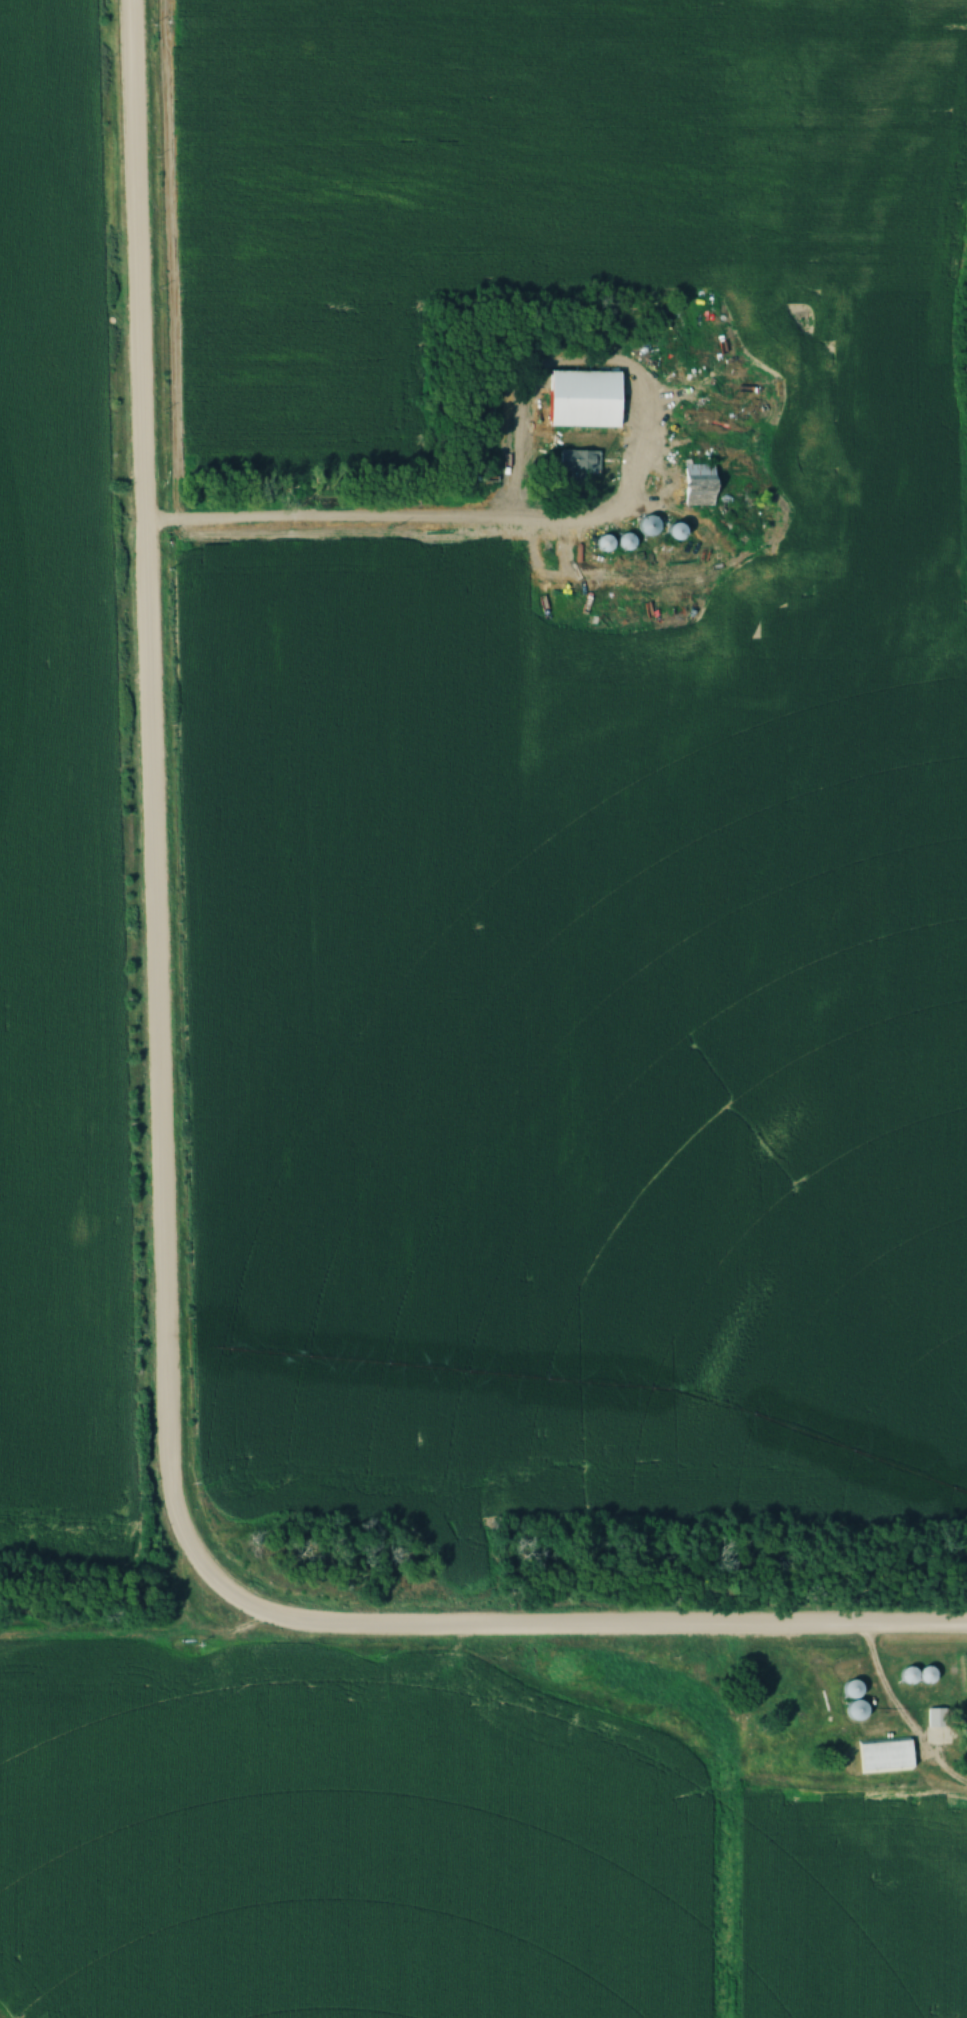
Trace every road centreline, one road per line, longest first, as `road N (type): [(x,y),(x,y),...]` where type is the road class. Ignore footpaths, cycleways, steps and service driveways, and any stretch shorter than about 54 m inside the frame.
road 1 (tertiary): [(966,1632),(345,1630),(277,1621),(227,1596),(194,1559),(173,1513),(163,1456),(126,0)]

